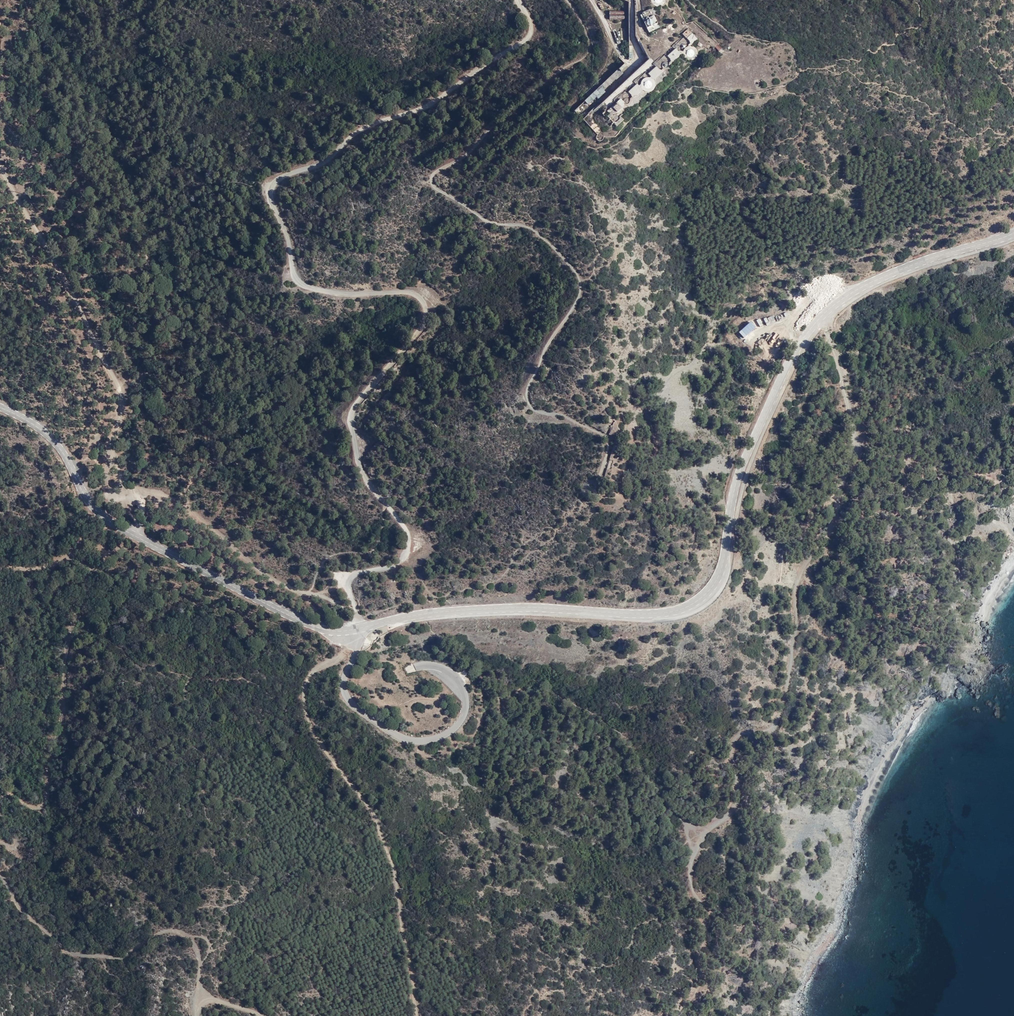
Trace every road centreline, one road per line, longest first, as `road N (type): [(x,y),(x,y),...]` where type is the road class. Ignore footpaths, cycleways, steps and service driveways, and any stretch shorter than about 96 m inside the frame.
road 1 (tertiary): [(0,406),(53,439),(94,506),(124,530),(308,625),(334,631),(481,609),(658,611),(696,602),(719,580),(738,481),(774,396),(822,320),(891,275),(1013,233)]
road 2 (track): [(518,0),(532,28),(525,41),(428,105),(363,128),(327,161),(283,176),(267,192),(298,283),(329,292),(405,291),(426,307),(424,325),(353,409),(363,474),(408,540),(401,563),(351,576),(354,629)]
road 3 (track): [(680,1015),(698,985),(707,927),(693,881),(695,855),(705,824),(725,816),(739,796),(734,742),(780,714),(797,588),(837,514),(850,444),(840,370),(822,320)]
road 4 (track): [(568,0),(590,36),(586,55),(431,178),(491,221),(533,228),(582,282),(527,401),(605,436),(597,492),(611,498)]
road 5 (track): [(354,629),(346,654),(307,680),(303,699),(310,726),(375,813),(394,862),(418,1015)]
road 6 (track): [(138,536),(137,490),(114,455),(117,384),(0,162)]
road 7 (track): [(0,873),(41,928),(81,956),(111,955),(180,932),(195,948),(199,1012)]
road 8 (track): [(95,569),(70,639),(49,792),(41,806),(0,781)]
road 9 (track): [(358,618),(267,576),(171,495),(137,490)]
road 10 (track): [(94,506),(82,541),(66,557),(34,570),(0,569)]

